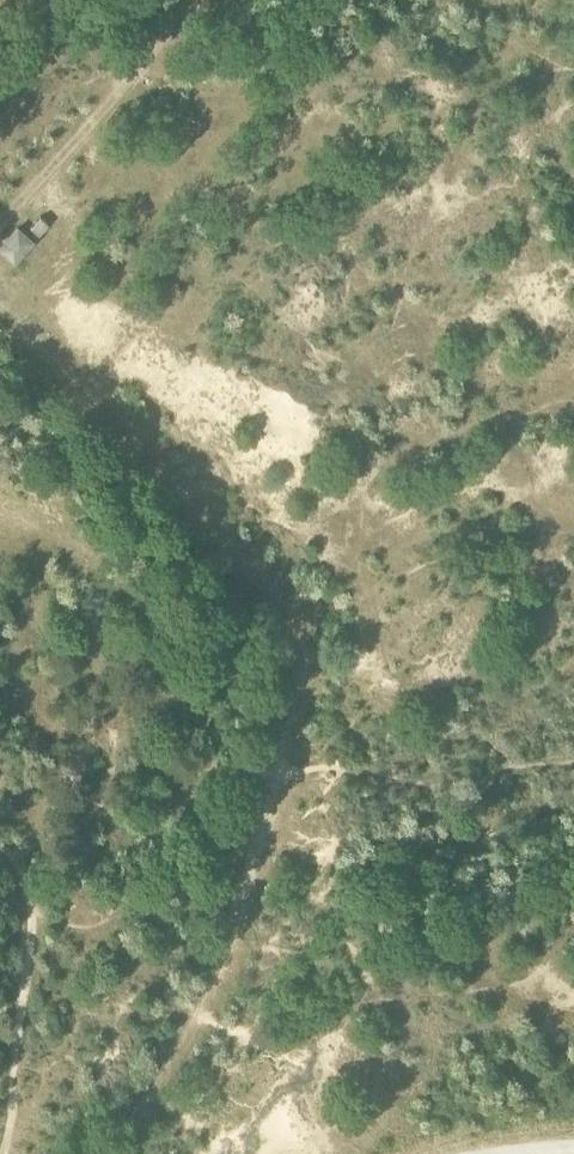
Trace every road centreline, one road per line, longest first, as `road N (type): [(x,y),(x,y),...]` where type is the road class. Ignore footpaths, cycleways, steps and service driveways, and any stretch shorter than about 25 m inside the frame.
road 1 (track): [(95,1153),(152,1090),(270,805),(293,616),(197,484),(0,293)]
road 2 (track): [(0,229),(202,0)]

